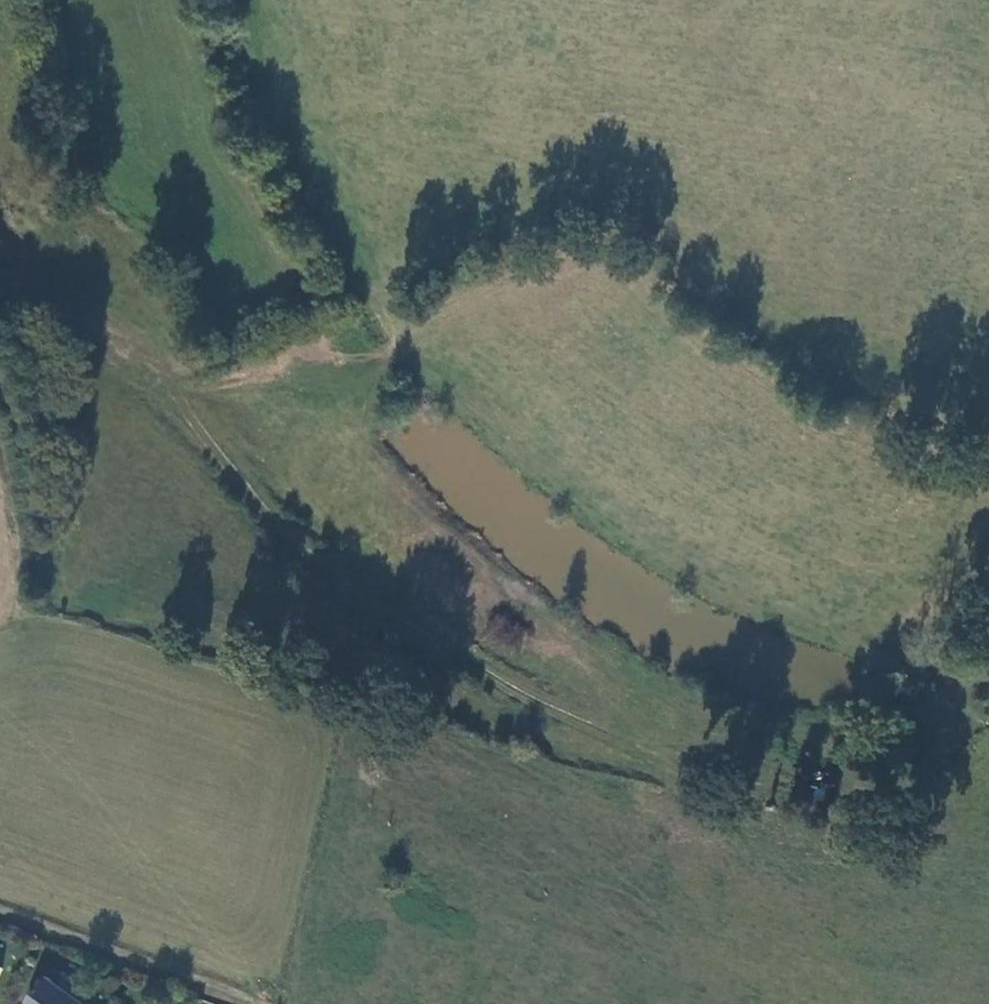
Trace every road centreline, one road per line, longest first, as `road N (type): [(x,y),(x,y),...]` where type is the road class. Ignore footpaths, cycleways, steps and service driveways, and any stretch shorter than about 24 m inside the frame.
road 1 (track): [(244,1003),(0,915)]

